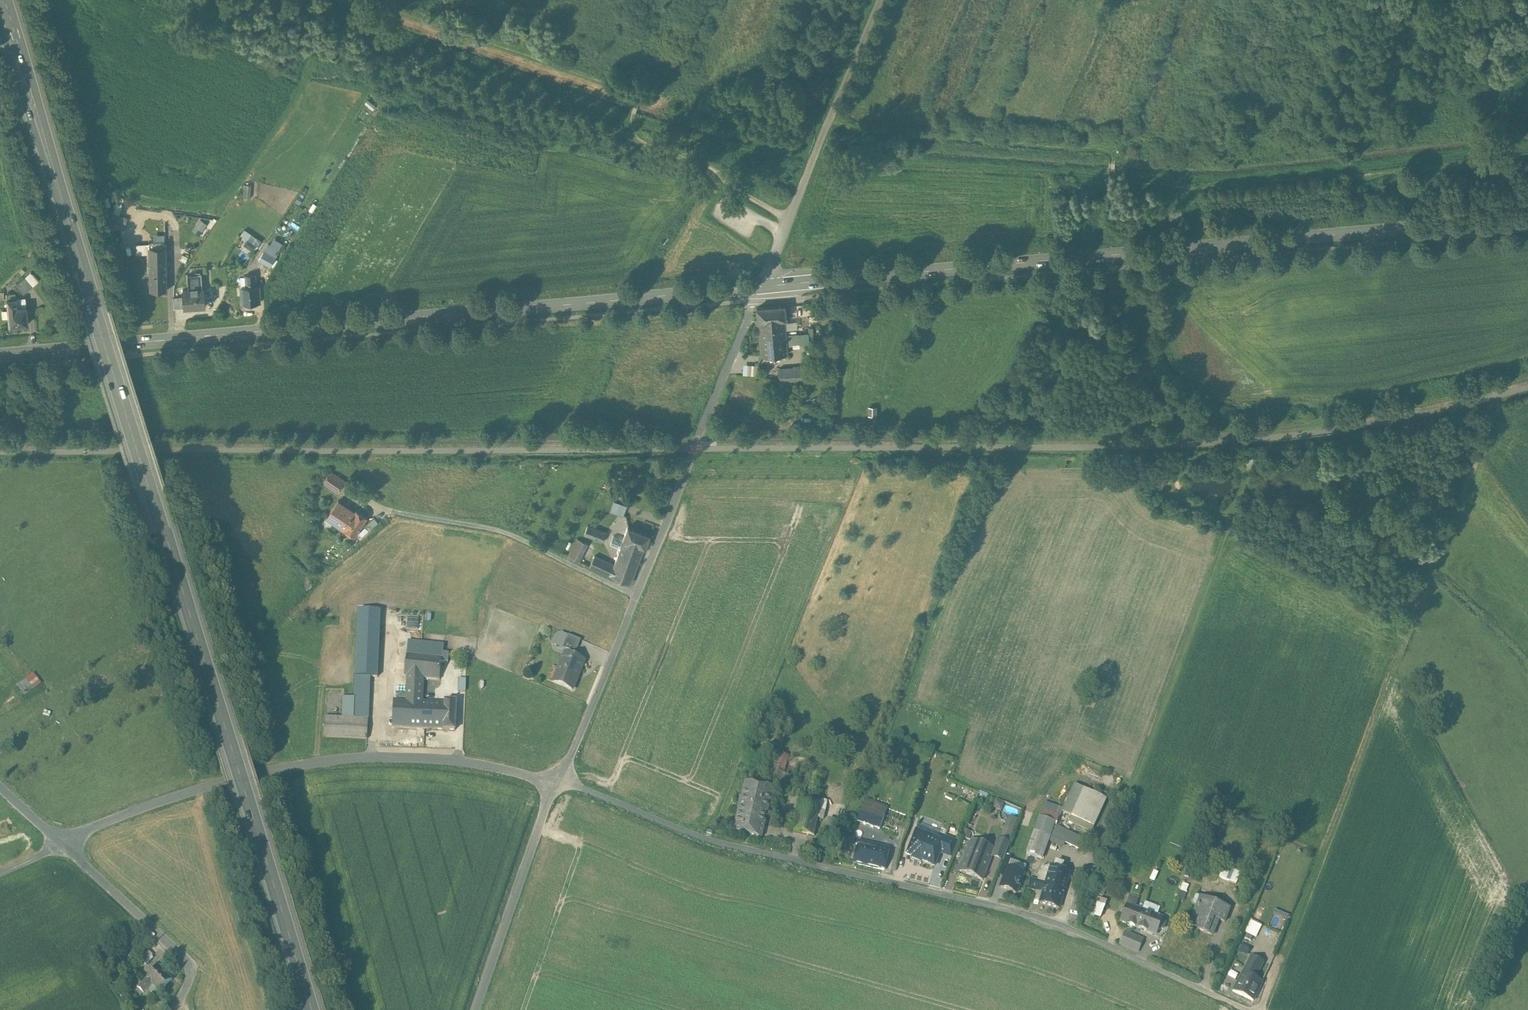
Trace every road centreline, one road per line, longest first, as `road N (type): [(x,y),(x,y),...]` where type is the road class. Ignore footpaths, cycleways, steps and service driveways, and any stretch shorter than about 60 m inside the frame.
road 1 (primary): [(312,1009),(1,0)]
road 2 (primary): [(1527,217),(760,286)]
road 3 (primary): [(760,286),(0,354)]
road 4 (unclassified): [(1254,1009),(1059,924),(975,896),(726,843),(557,782)]
road 5 (track): [(1258,1009),(1445,535),(1492,397)]
road 6 (unclassified): [(68,844),(207,785),(375,755),(452,756),(557,782)]
road 7 (track): [(789,220),(630,136),(629,95),(361,0)]
road 8 (track): [(1527,158),(1197,193),(1116,187),(1113,176)]
road 9 (unclassified): [(760,286),(636,597)]
road 10 (track): [(1116,793),(1133,783),(1231,517)]
road 11 (track): [(1112,161),(1097,149),(927,140),(831,118)]
road 12 (unclassified): [(636,597),(509,534),(385,510)]
road 13 (unclassified): [(557,782),(474,1009)]
road 14 (unclassified): [(636,597),(557,782)]
road 15 (unclassified): [(831,118),(760,286)]
road 16 (track): [(1336,247),(1348,148),(1371,82)]
road 17 (unclassified): [(831,118),(881,0)]

